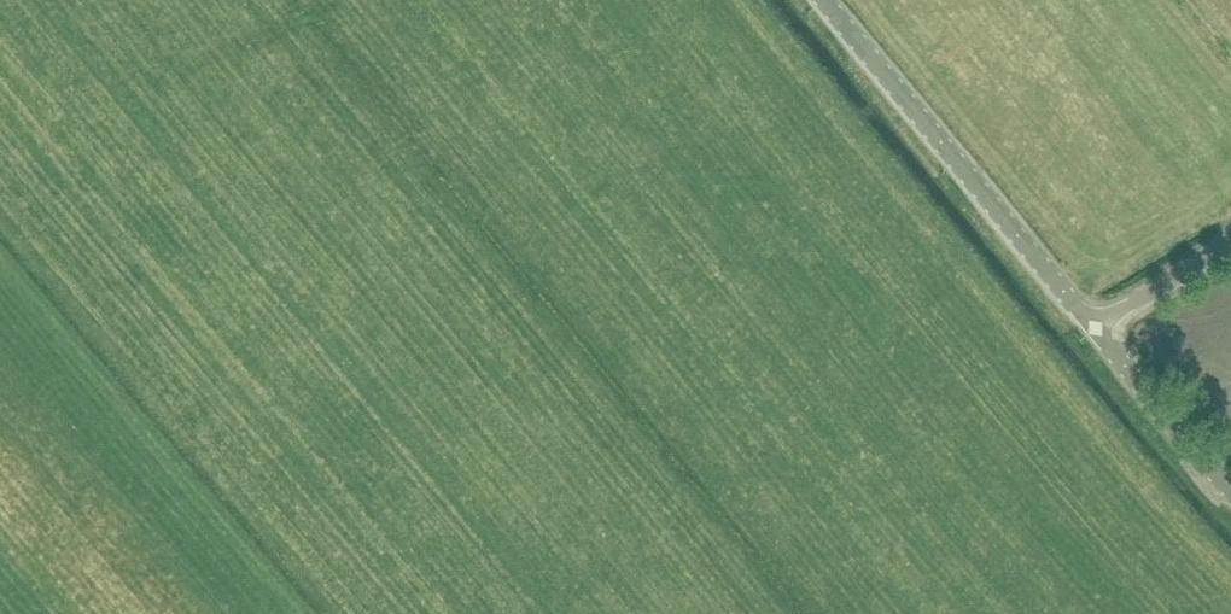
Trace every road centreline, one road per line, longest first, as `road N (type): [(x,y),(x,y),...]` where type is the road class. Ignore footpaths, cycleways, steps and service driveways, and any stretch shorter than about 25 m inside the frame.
road 1 (unclassified): [(1091,322),(826,0)]
road 2 (unclassified): [(1230,481),(1091,322)]
road 3 (unclassified): [(1091,322),(1230,237)]

